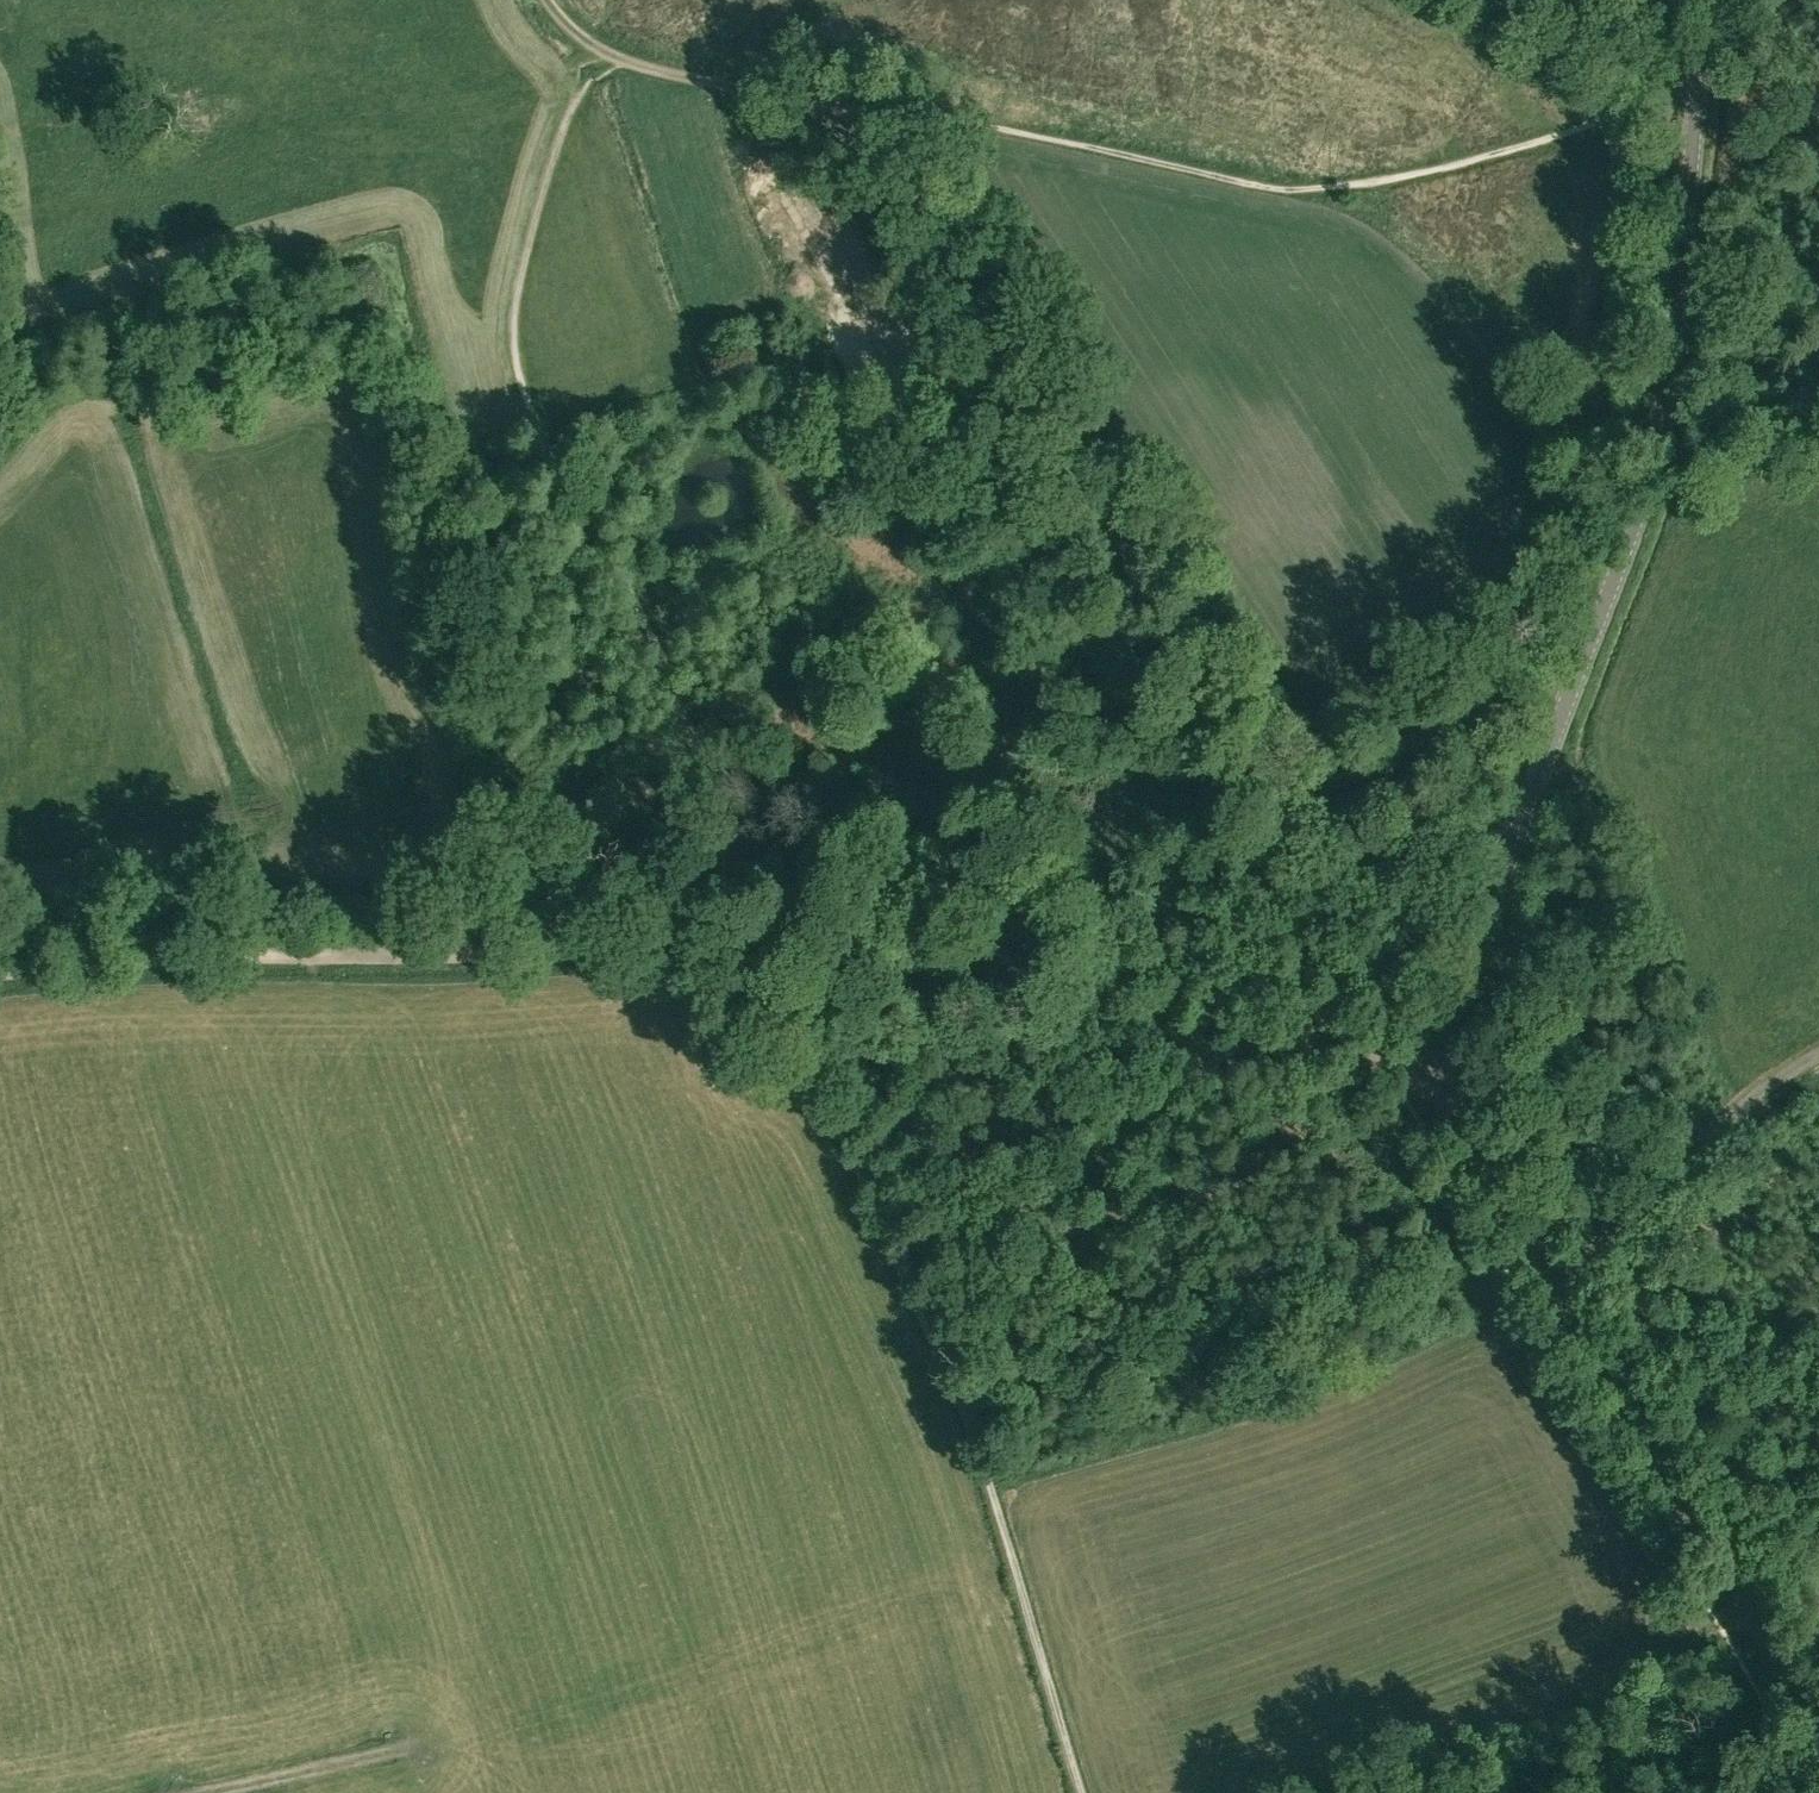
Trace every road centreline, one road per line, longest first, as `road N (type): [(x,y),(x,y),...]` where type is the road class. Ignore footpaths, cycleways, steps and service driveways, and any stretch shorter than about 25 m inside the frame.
road 1 (unclassified): [(1818,1735),(1492,1169),(1459,1060),(1469,963),(1628,541),(1666,415),(1708,0)]
road 2 (track): [(1429,1067),(883,160),(856,128),(814,104)]
road 3 (track): [(733,927),(954,921),(1161,944),(1270,980),(1327,1015)]
road 4 (track): [(245,952),(413,953),(733,927)]
road 5 (track): [(0,972),(245,952)]
road 6 (track): [(814,104),(622,57)]
road 7 (track): [(220,1792),(397,1756)]

